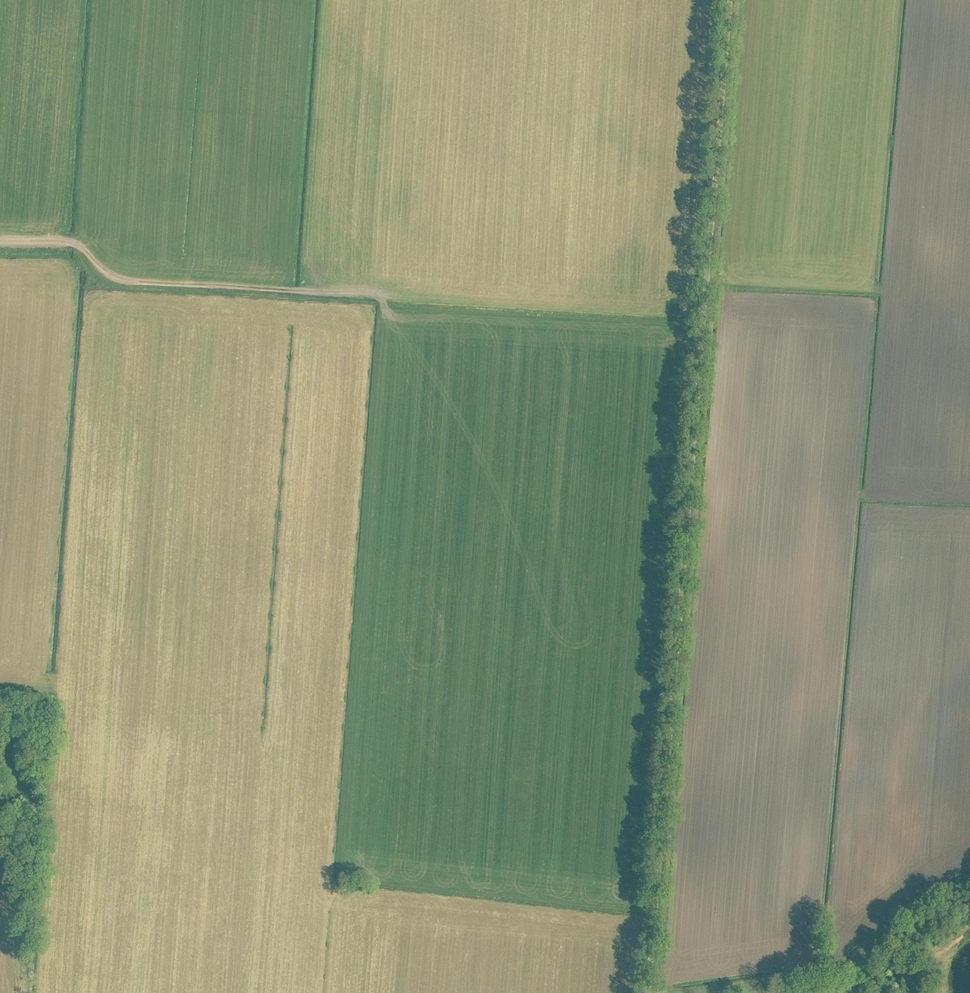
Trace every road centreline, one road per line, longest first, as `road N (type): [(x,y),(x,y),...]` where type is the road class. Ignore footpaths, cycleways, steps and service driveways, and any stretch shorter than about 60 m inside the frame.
road 1 (track): [(647,992),(730,0)]

